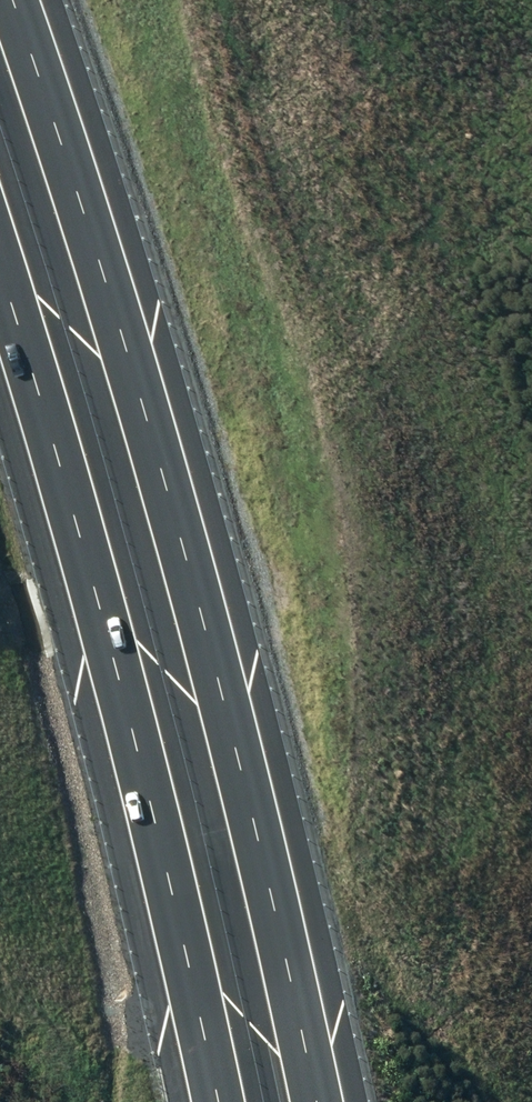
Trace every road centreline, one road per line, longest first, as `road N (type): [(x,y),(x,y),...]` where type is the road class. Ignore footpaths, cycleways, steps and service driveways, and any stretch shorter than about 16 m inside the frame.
road 1 (motorway): [(6,0),(96,256),(260,847),(314,1101)]
road 2 (motorway): [(214,1101),(71,516),(0,293)]

